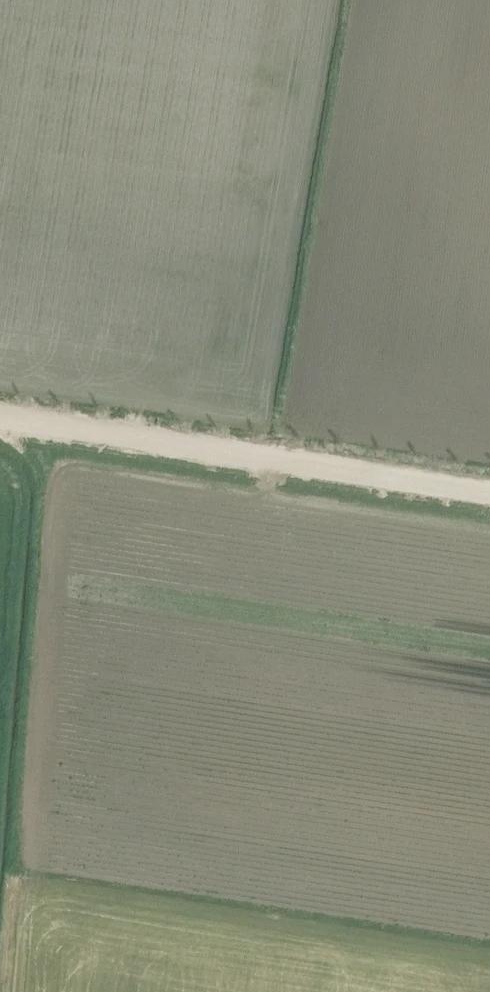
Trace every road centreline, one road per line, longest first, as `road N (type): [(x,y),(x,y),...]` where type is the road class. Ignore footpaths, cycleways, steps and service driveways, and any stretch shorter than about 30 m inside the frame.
road 1 (unclassified): [(489,491),(0,416)]

